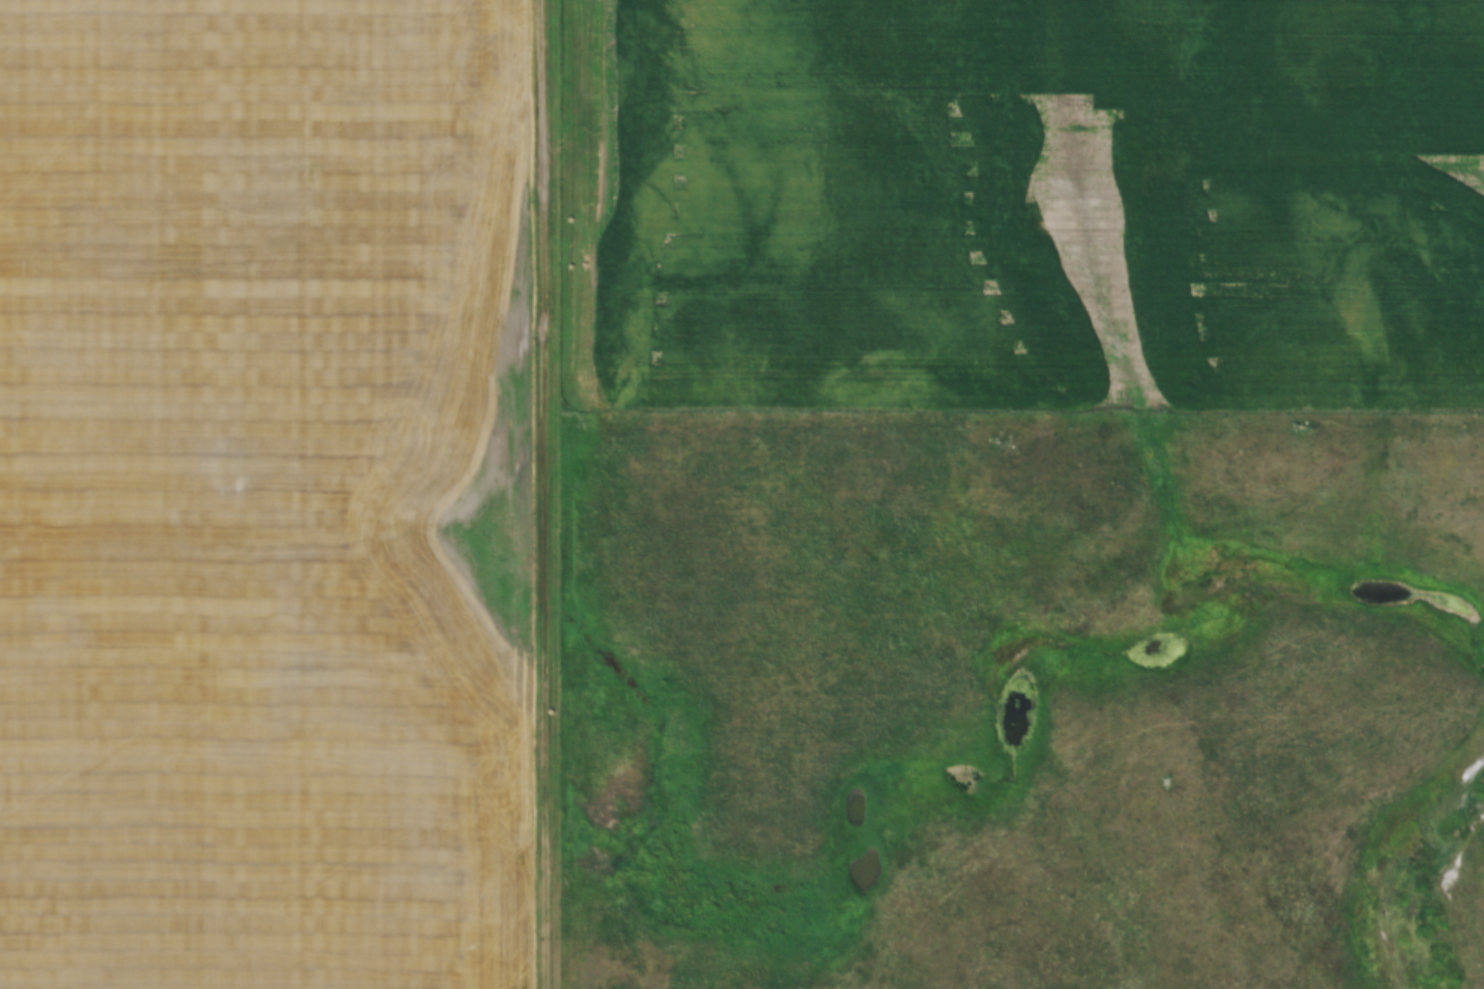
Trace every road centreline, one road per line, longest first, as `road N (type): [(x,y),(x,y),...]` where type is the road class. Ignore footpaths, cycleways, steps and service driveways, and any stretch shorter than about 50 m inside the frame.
road 1 (track): [(548,988),(544,0)]

